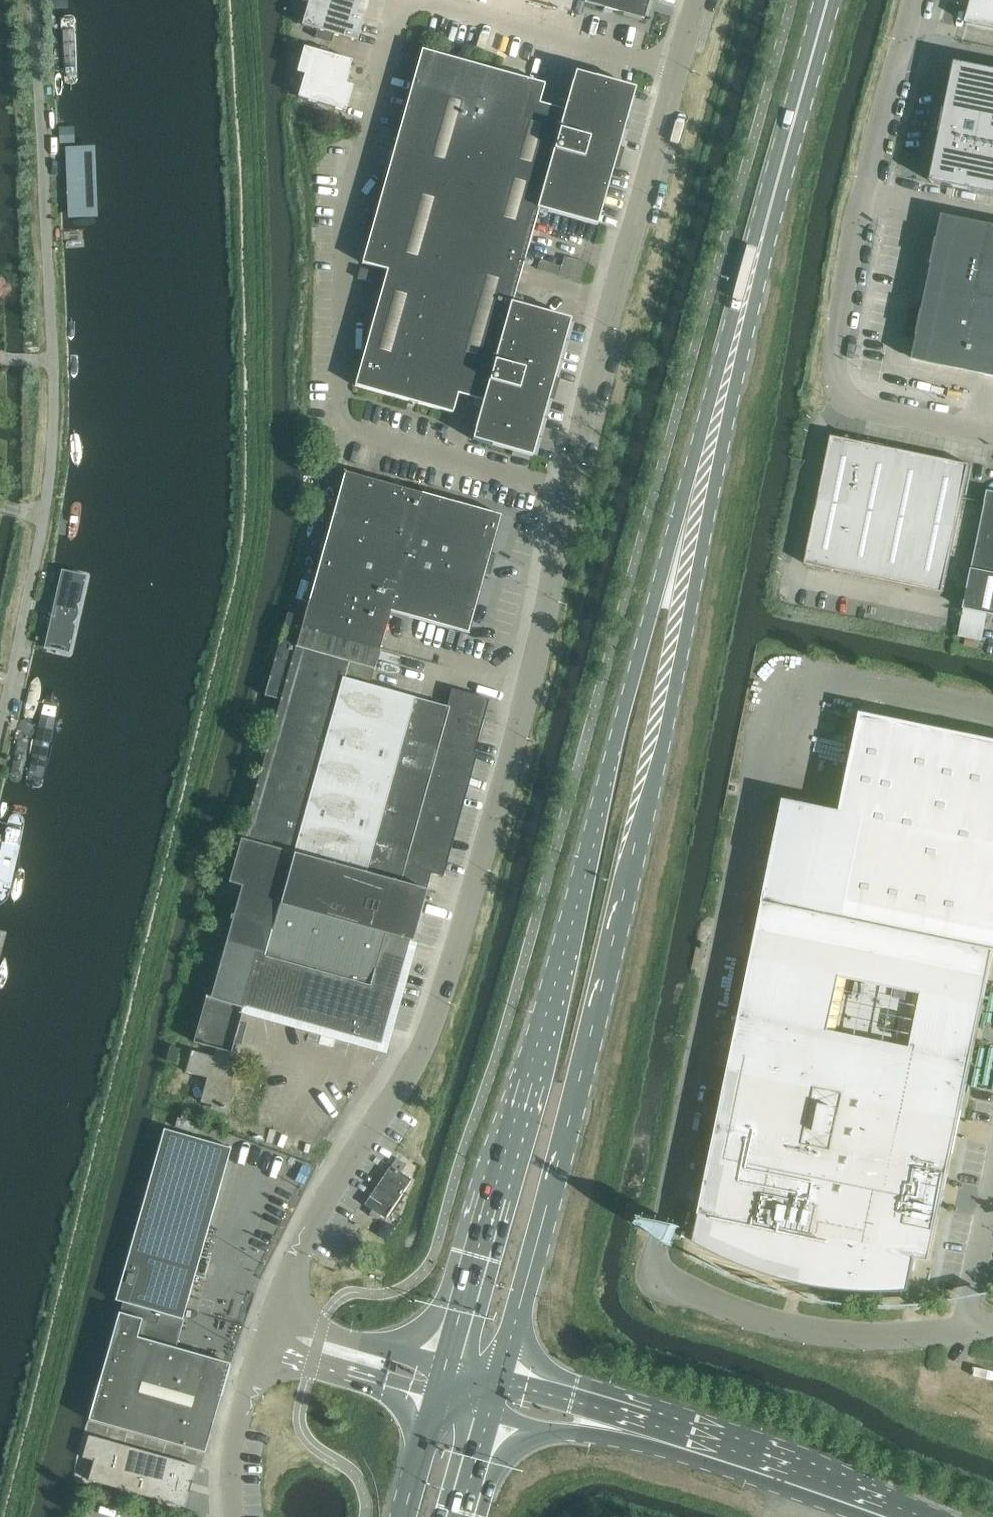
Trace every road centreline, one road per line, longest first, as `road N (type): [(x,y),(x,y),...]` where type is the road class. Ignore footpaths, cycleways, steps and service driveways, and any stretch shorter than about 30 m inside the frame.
road 1 (primary): [(497,1385),(656,787),(797,109)]
road 2 (primary): [(797,109),(715,372),(445,1371)]
road 3 (unclassified): [(992,1325),(913,1337),(833,1336),(697,1295),(676,1283),(664,1254),(772,710),(785,688),(811,681),(992,719)]
road 4 (unclassified): [(265,1325),(436,1014),(523,714),(572,495)]
road 5 (unclassified): [(0,725),(52,462),(34,0)]
road 6 (unclassified): [(572,495),(341,426),(347,210),(401,0)]
road 7 (unclassified): [(992,433),(852,404),(834,376),(863,198),(918,0)]
road 8 (secondary): [(929,1516),(793,1466),(497,1385)]
road 9 (unclassified): [(572,495),(679,74)]
road 10 (unclassified): [(679,74),(408,0)]
road 11 (unclassified): [(236,1516),(236,1424),(265,1325)]
road 12 (unclassified): [(445,1371),(265,1325)]
road 13 (primary): [(445,1371),(404,1516)]
road 14 (primary): [(461,1516),(497,1385)]

